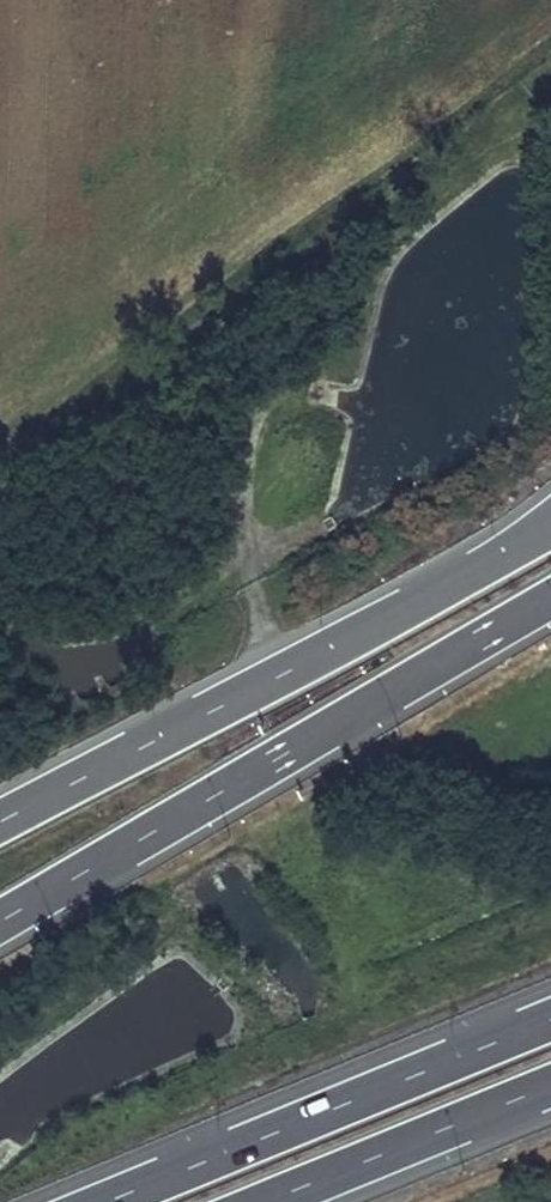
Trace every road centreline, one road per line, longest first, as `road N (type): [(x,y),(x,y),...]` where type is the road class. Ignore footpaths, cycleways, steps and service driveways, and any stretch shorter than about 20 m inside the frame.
road 1 (motorway): [(0,910),(550,591)]
road 2 (motorway): [(550,515),(0,815)]
road 3 (motorway): [(550,1010),(92,1201)]
road 4 (motorway): [(253,1201),(550,1077)]

